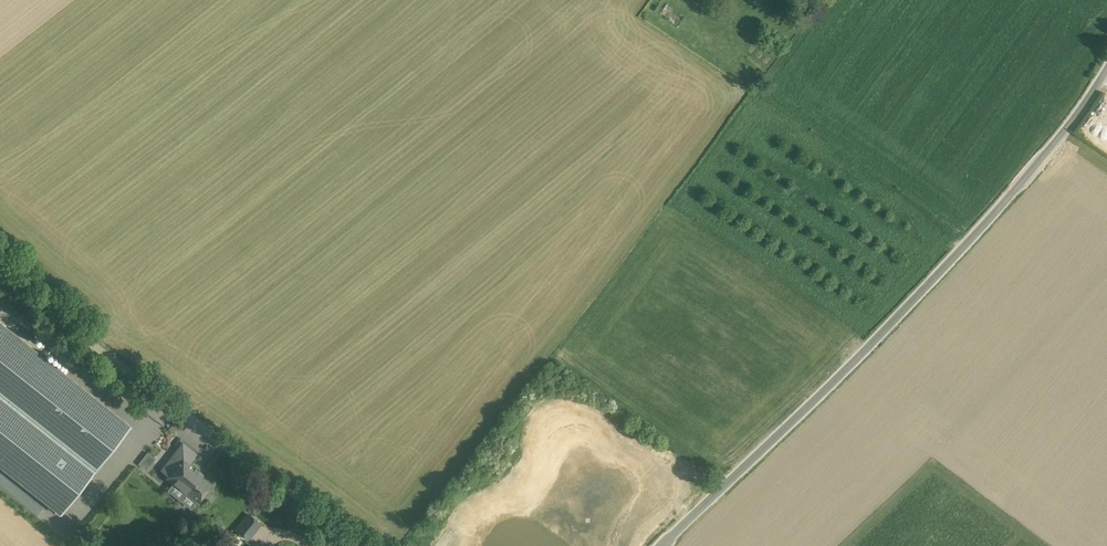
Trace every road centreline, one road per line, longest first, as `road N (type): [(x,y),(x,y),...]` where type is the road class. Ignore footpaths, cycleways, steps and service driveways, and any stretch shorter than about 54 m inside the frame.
road 1 (unclassified): [(666,545),(913,304),(1048,151),(1106,68)]
road 2 (unclassified): [(352,538),(124,370),(0,262)]

